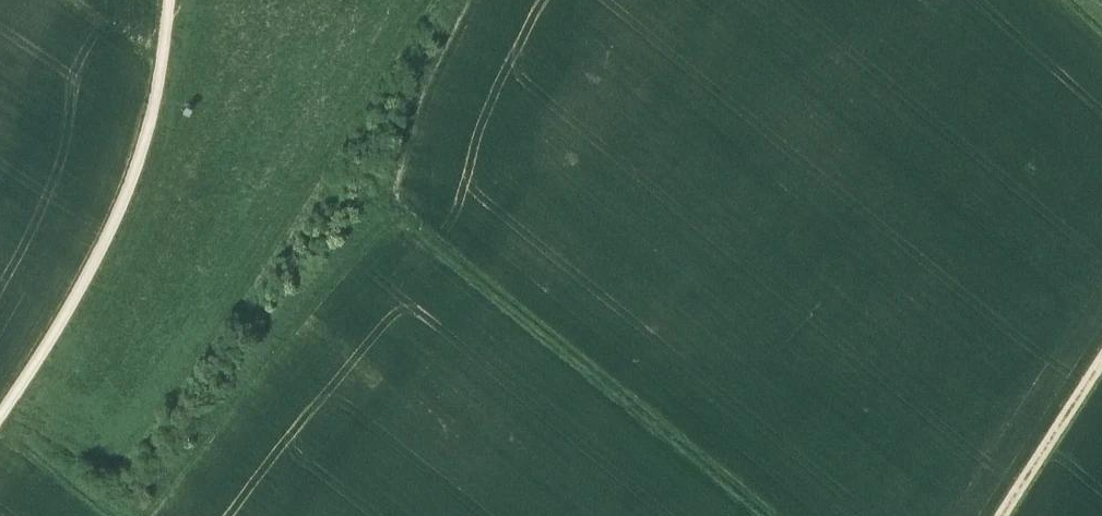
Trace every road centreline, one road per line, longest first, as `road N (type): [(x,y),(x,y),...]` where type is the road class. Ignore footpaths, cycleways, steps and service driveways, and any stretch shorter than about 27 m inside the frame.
road 1 (track): [(169,515),(399,220),(761,515)]
road 2 (track): [(169,0),(162,76),(129,191),(85,284),(0,422)]
road 3 (track): [(1005,515),(1101,368)]
road 4 (track): [(0,422),(117,515)]

